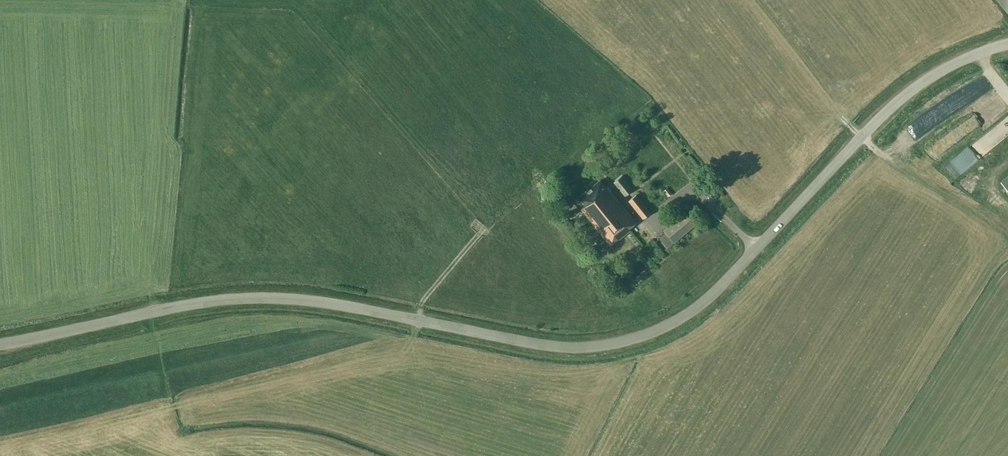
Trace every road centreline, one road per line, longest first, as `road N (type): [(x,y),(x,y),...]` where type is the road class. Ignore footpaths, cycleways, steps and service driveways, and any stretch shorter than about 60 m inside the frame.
road 1 (tertiary): [(0,344),(252,298),(338,304),(559,346),(638,337),(711,295),(901,99),(950,66),(1007,44)]
road 2 (track): [(174,406),(387,358),(411,347),(416,320)]

